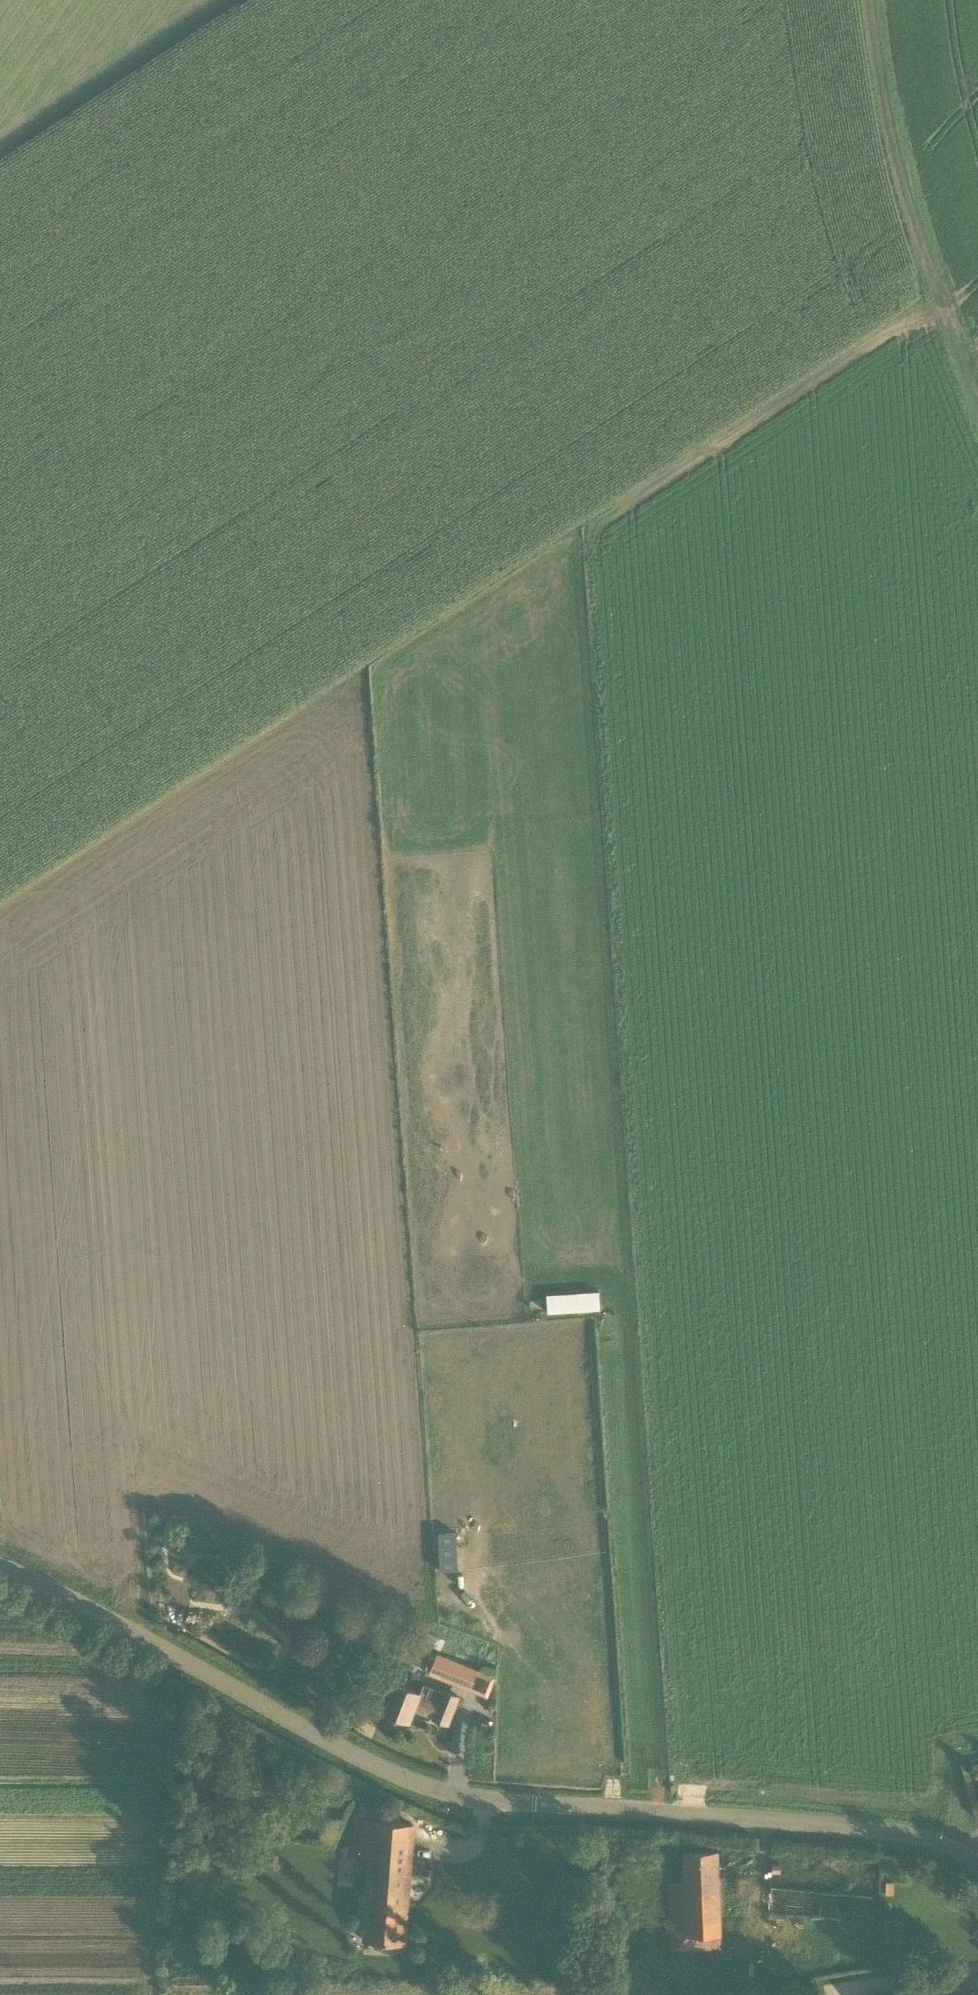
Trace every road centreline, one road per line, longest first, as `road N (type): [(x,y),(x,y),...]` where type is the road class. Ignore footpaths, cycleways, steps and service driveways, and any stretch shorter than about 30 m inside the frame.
road 1 (unclassified): [(977,1865),(922,1838),(430,1790),(94,1608),(0,1575)]
road 2 (track): [(874,0),(891,120),(924,248),(977,388)]

